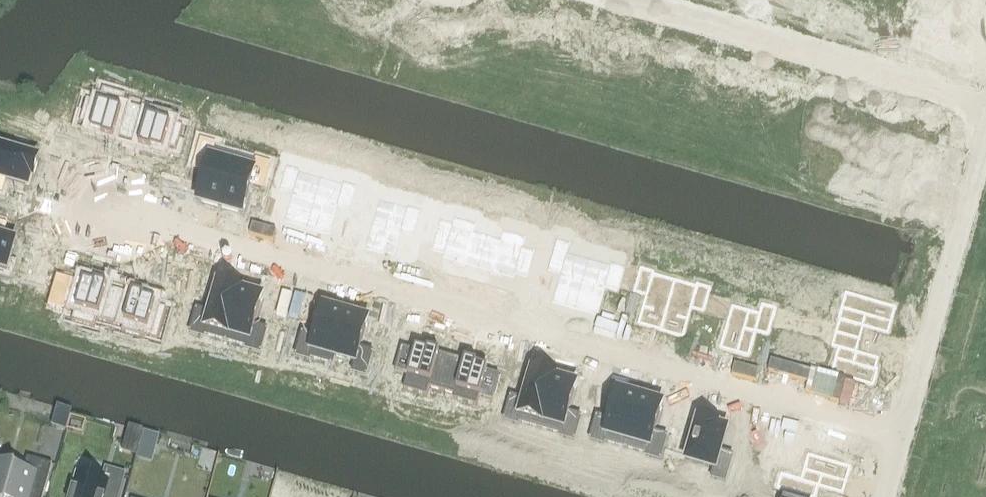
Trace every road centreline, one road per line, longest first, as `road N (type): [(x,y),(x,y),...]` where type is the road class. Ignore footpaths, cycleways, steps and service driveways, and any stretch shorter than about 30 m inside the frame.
road 1 (residential): [(902,435),(506,321),(461,320),(422,297),(151,220)]
road 2 (residential): [(985,107),(630,0)]
road 3 (residential): [(902,435),(985,139)]
road 4 (residential): [(151,220),(150,199),(128,178),(100,171),(76,179),(64,211),(73,235),(108,249),(136,243)]

